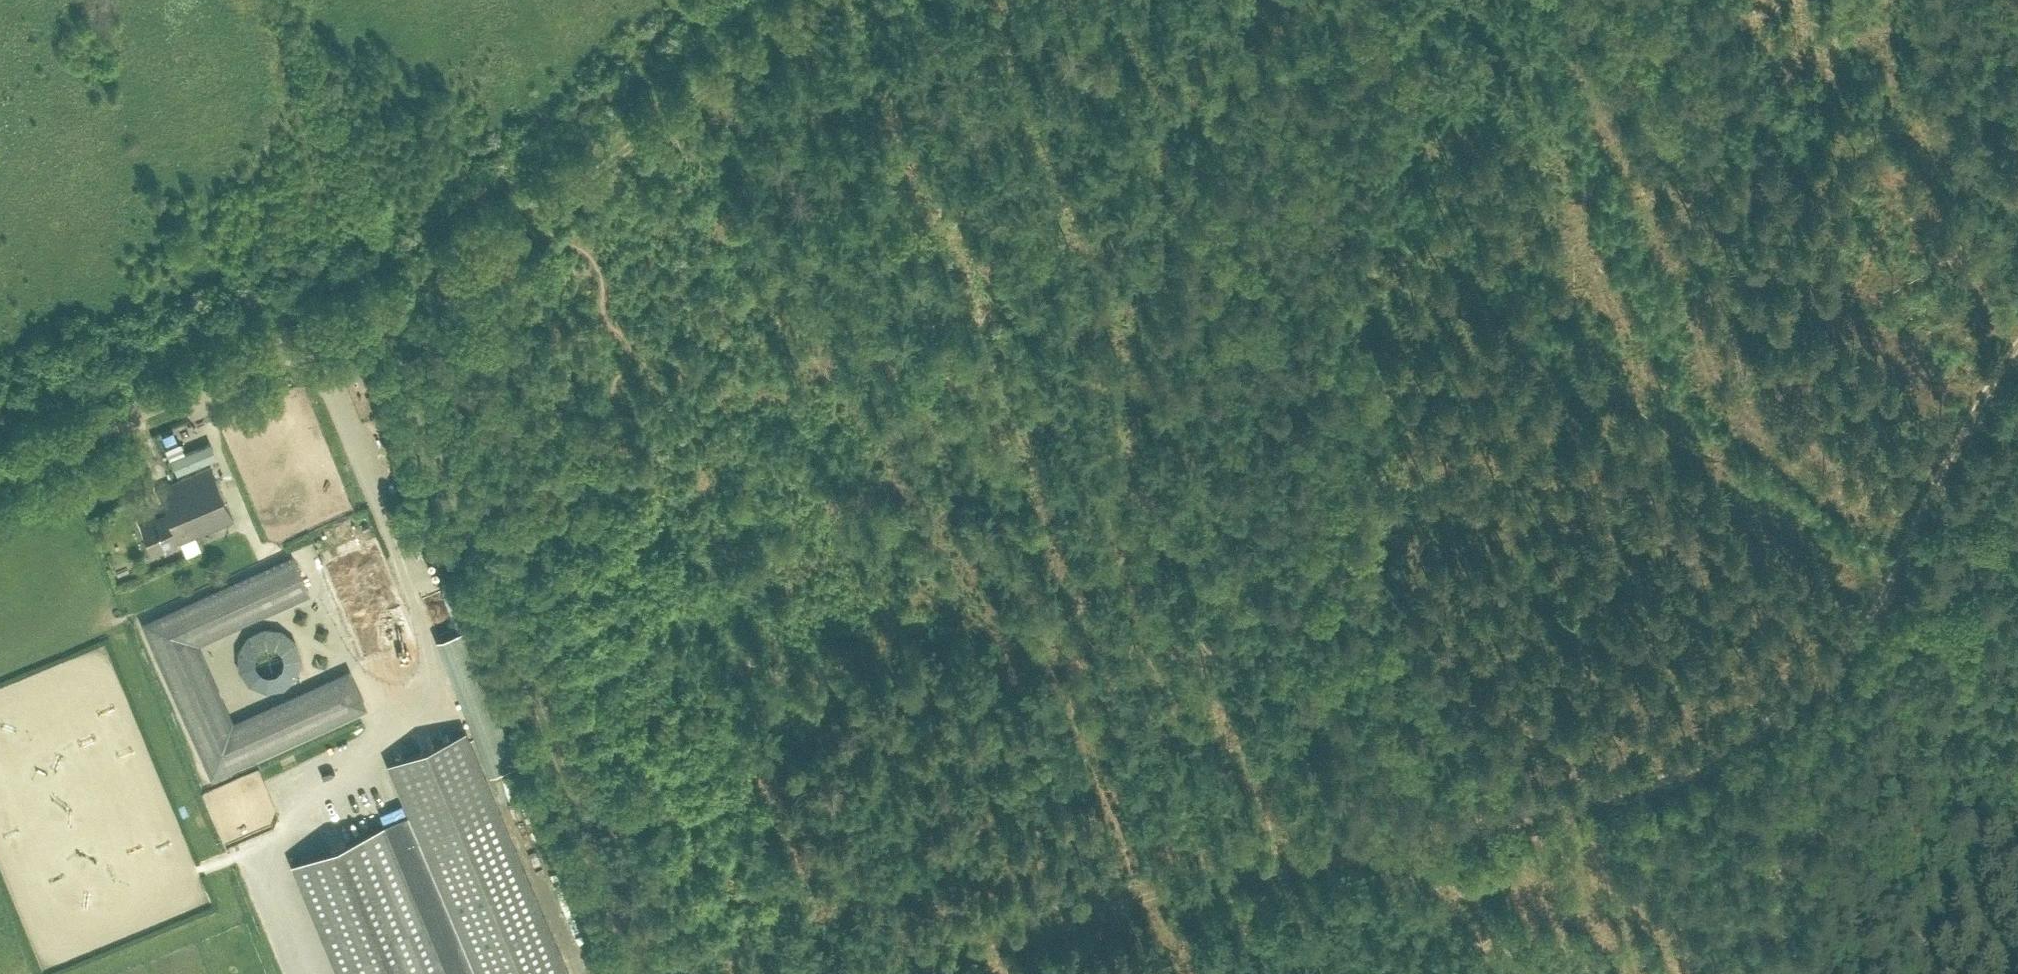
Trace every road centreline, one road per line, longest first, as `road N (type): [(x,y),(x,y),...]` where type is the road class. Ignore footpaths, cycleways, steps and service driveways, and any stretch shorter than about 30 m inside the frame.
road 1 (track): [(924,973),(1137,901),(1279,864),(1634,791),(1753,741),(1834,688)]
road 2 (track): [(411,369),(648,973)]
road 3 (track): [(817,0),(385,305)]
road 4 (track): [(385,305),(0,468)]

